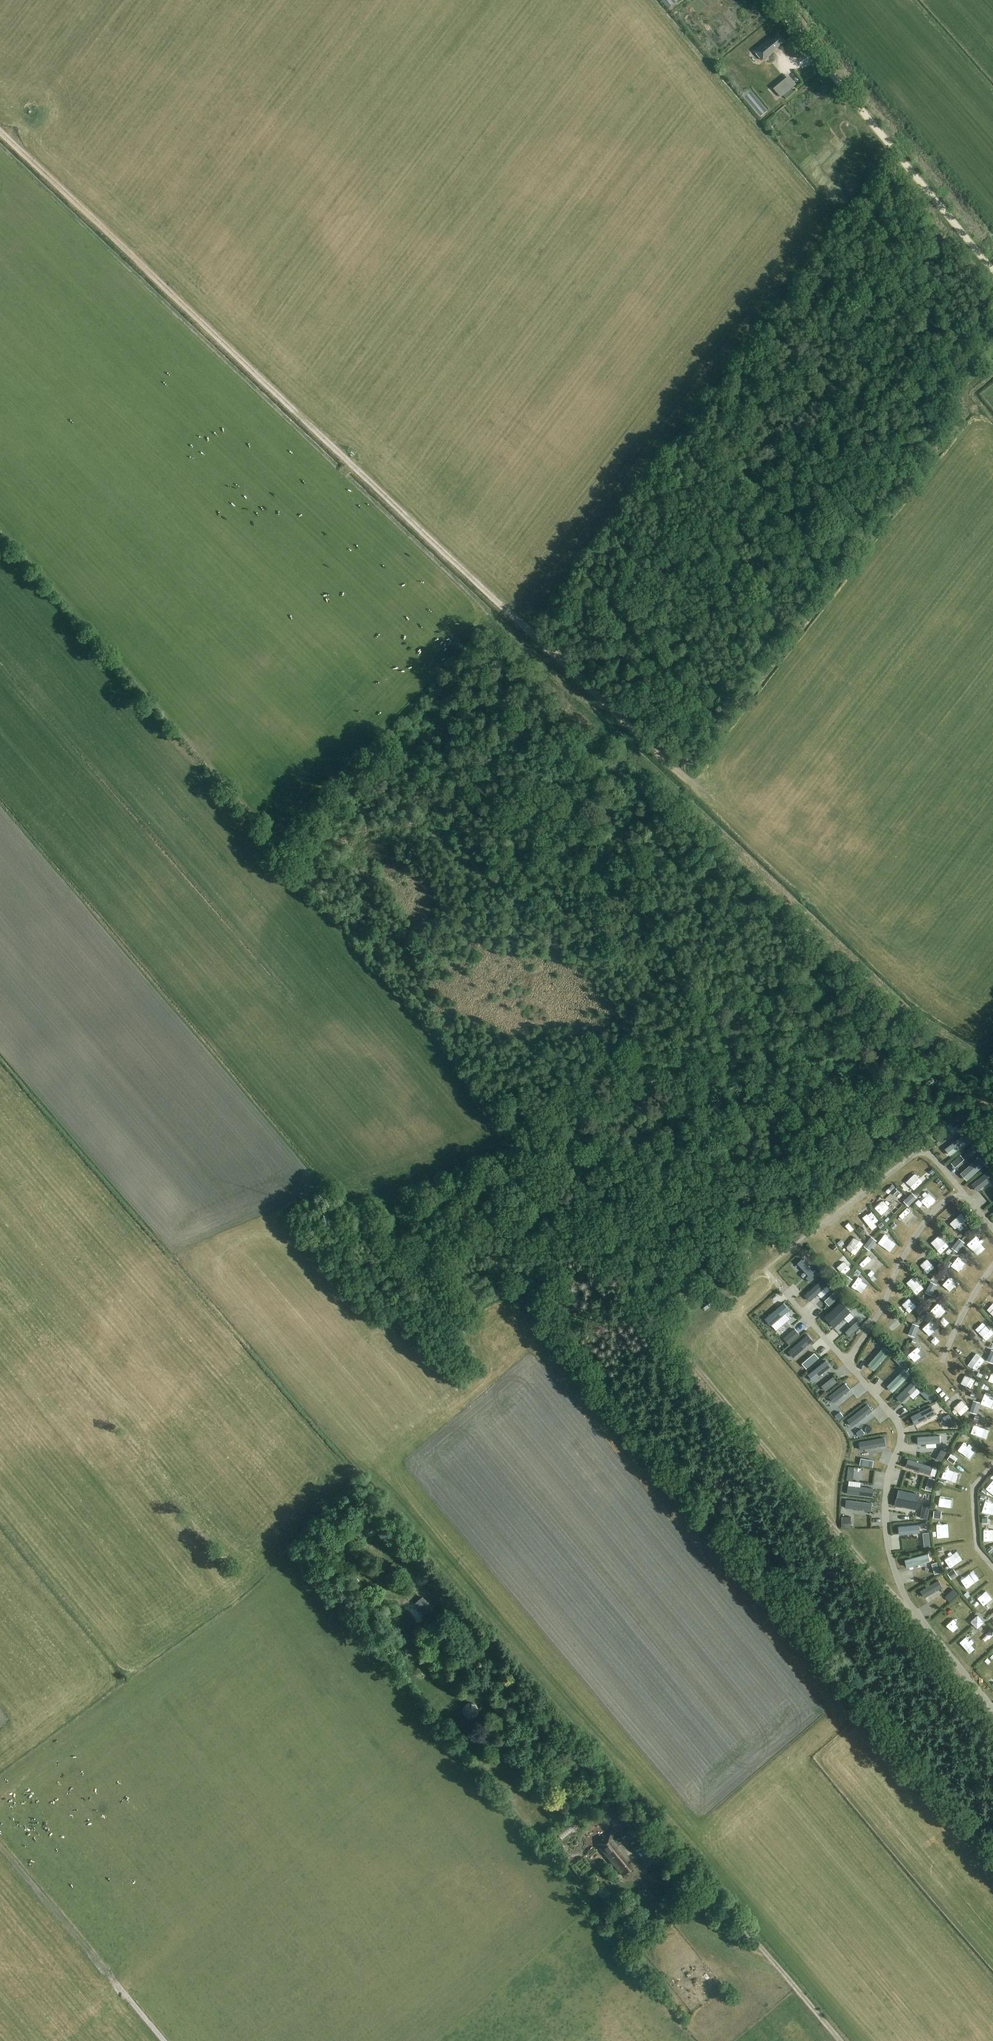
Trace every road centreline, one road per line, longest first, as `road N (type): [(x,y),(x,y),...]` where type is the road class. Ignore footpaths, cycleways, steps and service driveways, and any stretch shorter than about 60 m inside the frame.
road 1 (track): [(0,135),(695,793)]
road 2 (track): [(770,0),(992,270)]
road 3 (track): [(673,1855),(841,2040)]

